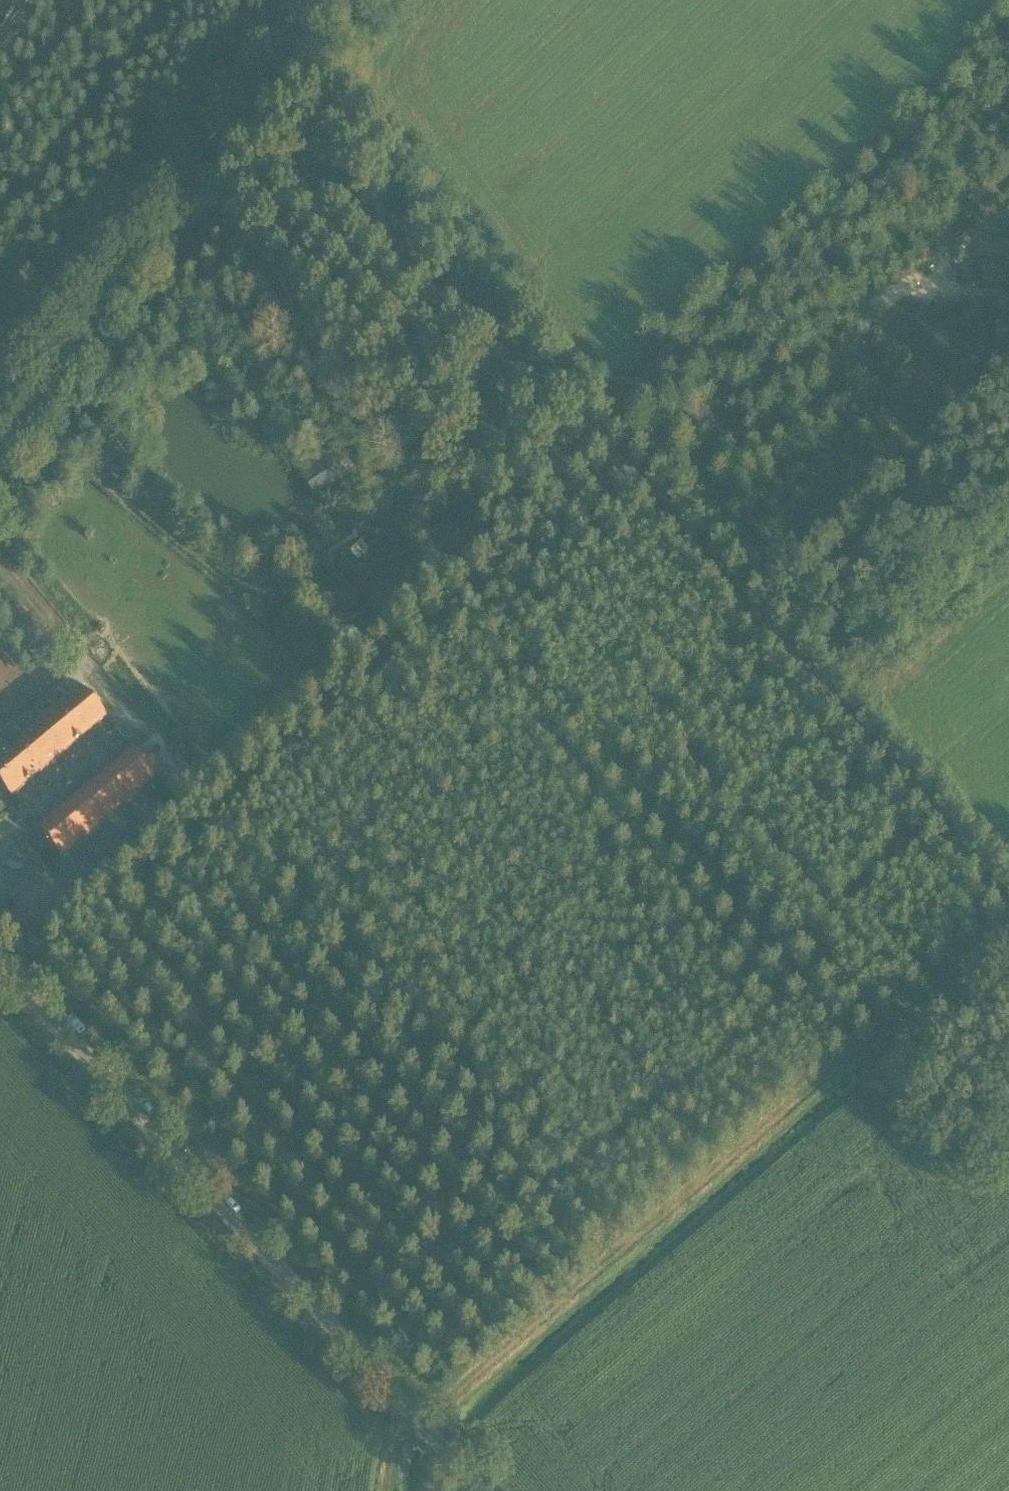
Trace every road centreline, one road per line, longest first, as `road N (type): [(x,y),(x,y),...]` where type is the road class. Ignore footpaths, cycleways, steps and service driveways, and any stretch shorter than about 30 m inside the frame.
road 1 (unclassified): [(480,1490),(0,950)]
road 2 (track): [(337,0),(0,459)]

